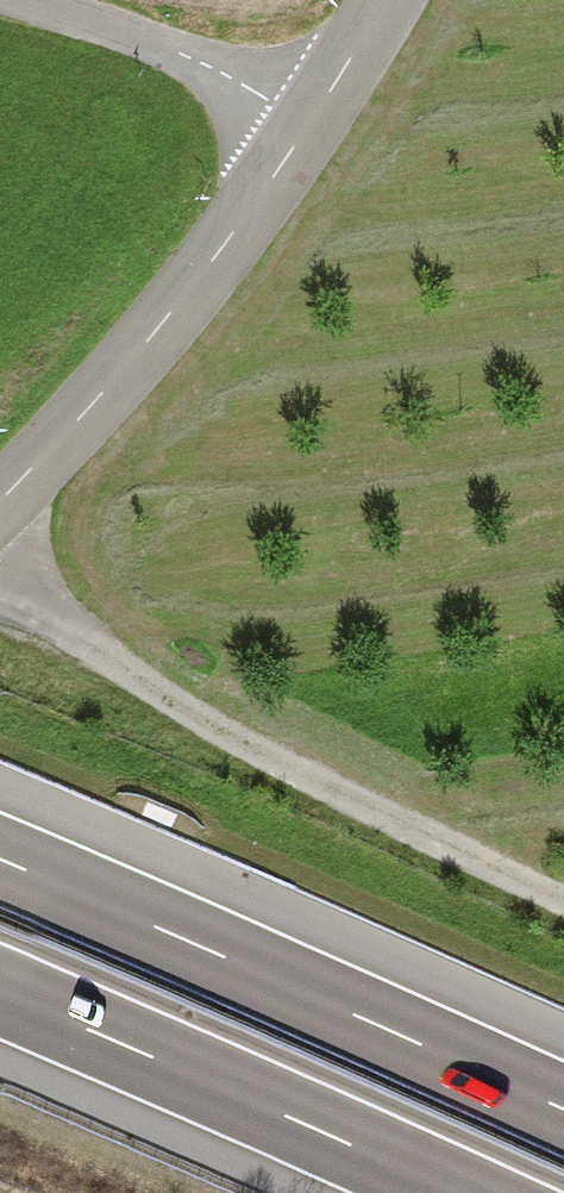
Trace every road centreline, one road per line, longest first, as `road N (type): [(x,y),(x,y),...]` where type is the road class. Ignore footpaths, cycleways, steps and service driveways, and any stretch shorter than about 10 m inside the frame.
road 1 (track): [(563,904),(197,724),(0,577)]
road 2 (motorway): [(563,1109),(0,860)]
road 3 (motorway): [(0,992),(457,1192)]
road 4 (tertiary): [(0,502),(63,443),(214,272),(307,136)]
road 5 (residential): [(307,136),(176,59),(0,1)]
road 6 (tertiary): [(307,136),(381,0)]

